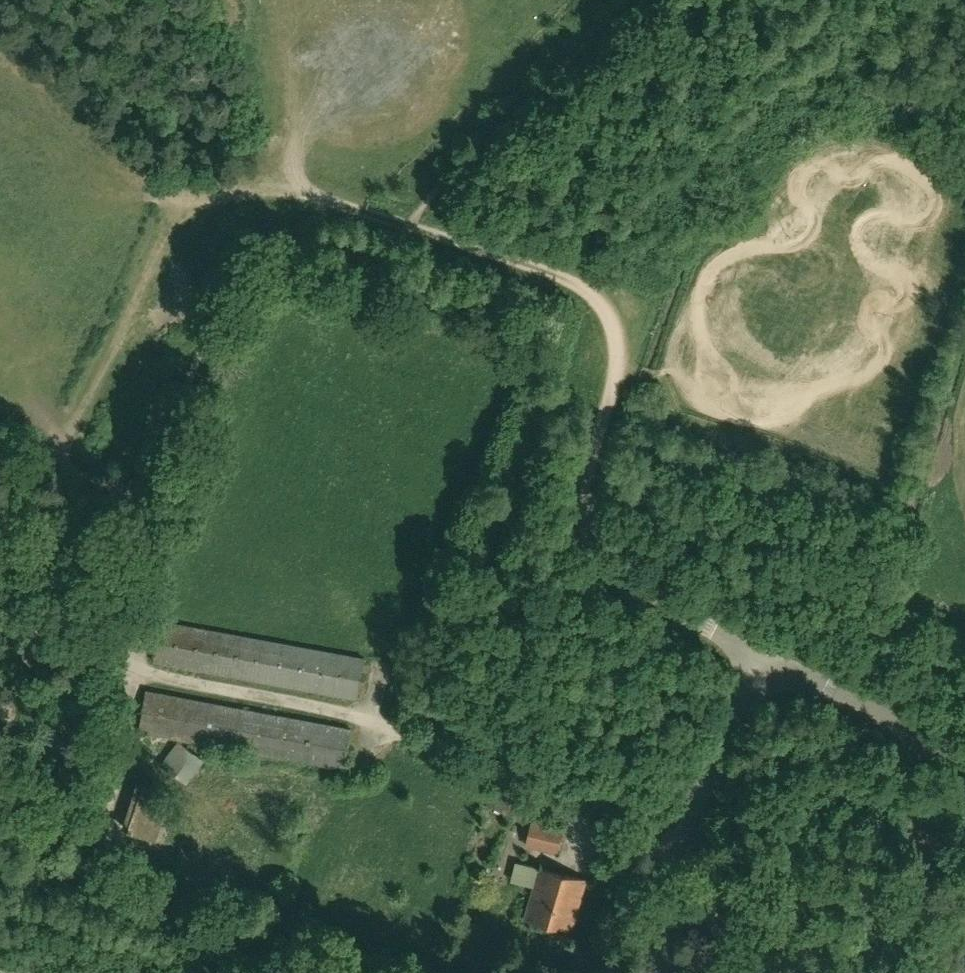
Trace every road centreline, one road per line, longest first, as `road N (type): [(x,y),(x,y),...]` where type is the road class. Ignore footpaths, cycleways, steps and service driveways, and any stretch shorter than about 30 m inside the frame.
road 1 (track): [(51,607),(57,627),(103,658),(153,676),(362,715),(613,840),(686,847)]
road 2 (track): [(412,228),(572,281),(598,298),(621,342),(623,371),(587,505),(601,557),(617,579),(772,662)]
road 3 (track): [(412,228),(281,190),(180,199),(0,24)]
road 4 (unclassified): [(656,972),(700,799),(772,662)]
road 5 (track): [(643,0),(412,228)]
road 6 (unclassified): [(964,759),(772,662)]
road 7 (track): [(251,195),(213,153),(181,0)]
road 8 (track): [(156,509),(127,609),(57,627)]
road 9 (track): [(51,607),(0,748)]

